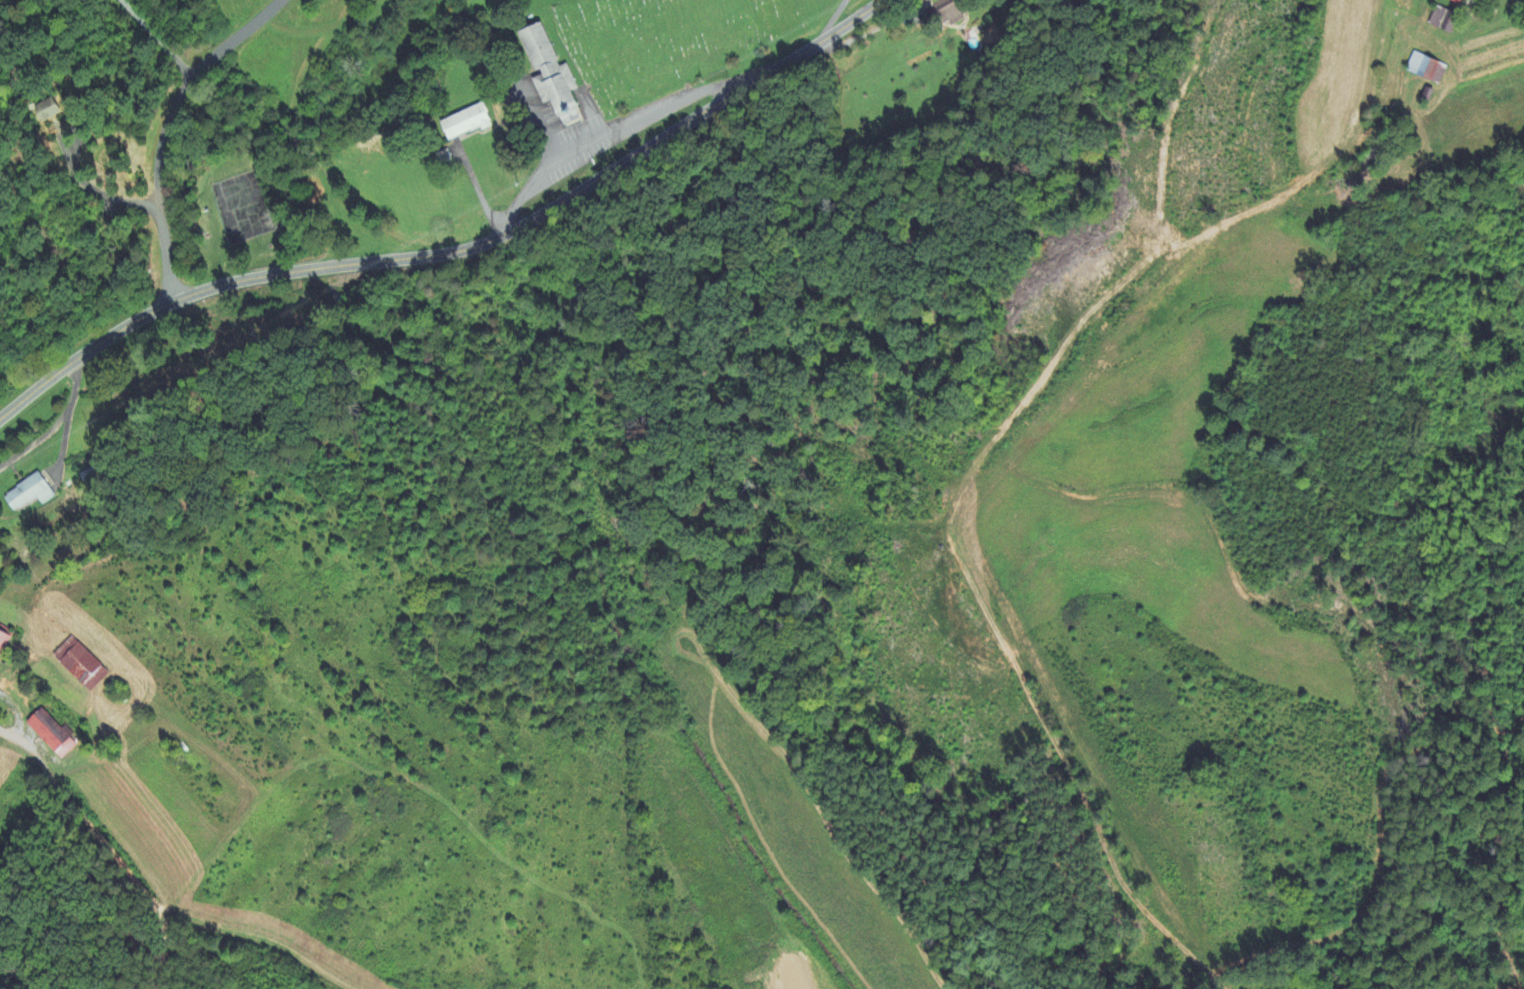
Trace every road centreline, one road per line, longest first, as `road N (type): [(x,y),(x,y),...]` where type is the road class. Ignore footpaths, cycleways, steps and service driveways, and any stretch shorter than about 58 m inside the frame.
road 1 (residential): [(0,420),(67,362),(172,300),(255,277),(449,253),(495,239),(879,0)]
road 2 (residential): [(172,300),(155,185),(171,115),(187,78),(278,0)]
road 3 (track): [(0,778),(221,988)]

